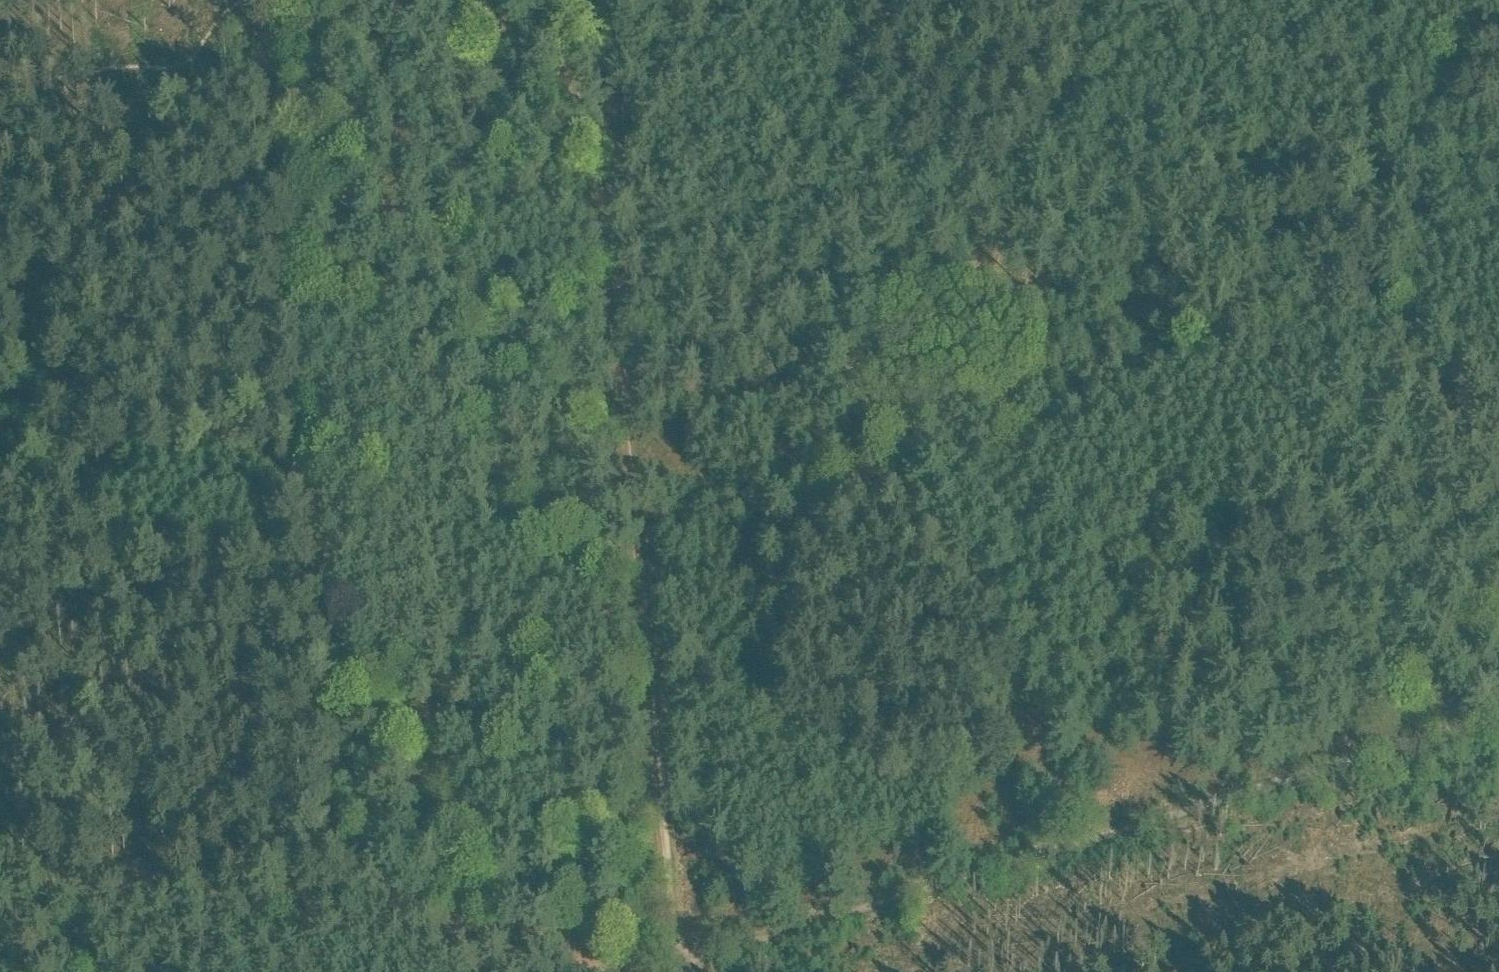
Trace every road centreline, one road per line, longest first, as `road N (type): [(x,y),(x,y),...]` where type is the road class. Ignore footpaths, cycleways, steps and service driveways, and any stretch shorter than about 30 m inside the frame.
road 1 (track): [(593,51),(676,962)]
road 2 (track): [(1498,712),(676,962)]
road 3 (track): [(0,874),(676,962)]

